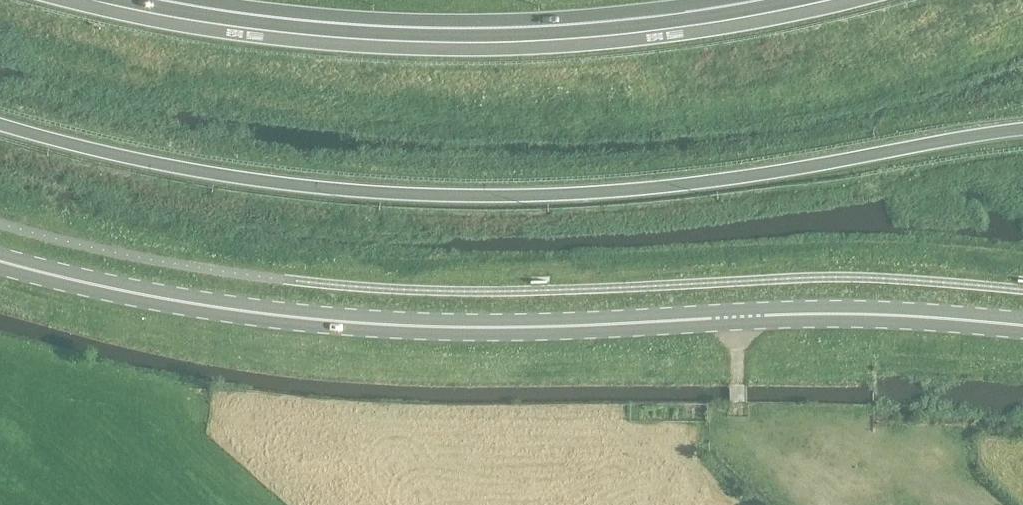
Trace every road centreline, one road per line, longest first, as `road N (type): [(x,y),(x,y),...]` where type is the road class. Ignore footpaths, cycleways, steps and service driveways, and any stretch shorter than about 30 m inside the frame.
road 1 (trunk): [(0,128),(217,179),(495,199),(716,182),(1022,135)]
road 2 (secondary): [(1022,325),(861,313),(367,322),(155,297),(0,260)]
road 3 (trunk): [(163,0),(275,17),(463,28),(563,25),(757,0)]

